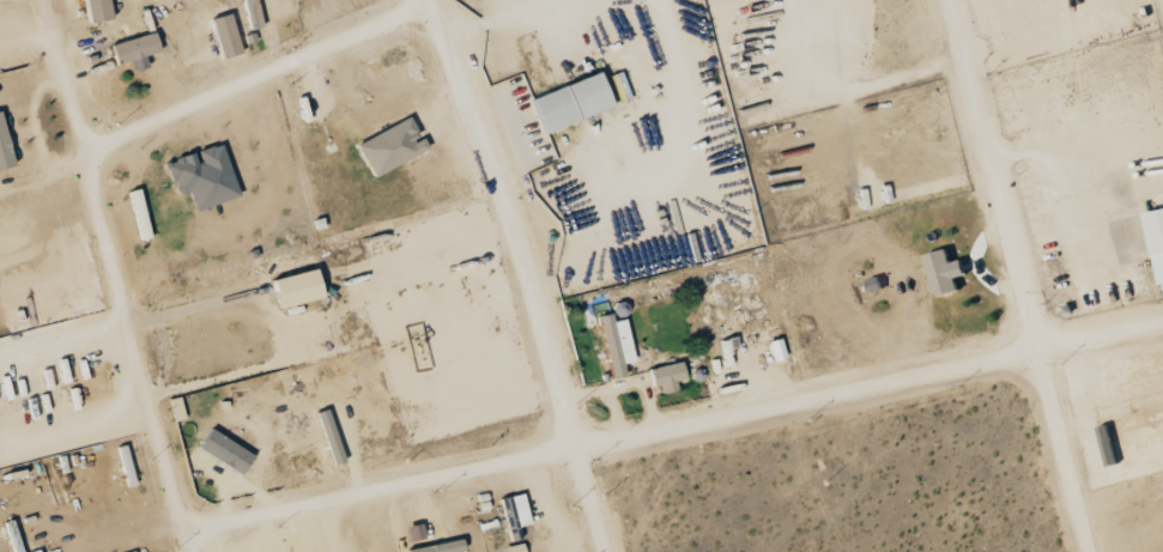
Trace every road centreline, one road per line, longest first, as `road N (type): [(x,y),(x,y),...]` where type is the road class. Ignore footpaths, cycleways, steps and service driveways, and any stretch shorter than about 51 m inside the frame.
road 1 (residential): [(1162,323),(575,447)]
road 2 (residential): [(40,0),(188,551)]
road 3 (residential): [(1086,551),(947,0)]
road 4 (residential): [(575,447),(437,0)]
road 5 (residential): [(575,447),(181,524)]
road 6 (residential): [(80,150),(437,1)]

